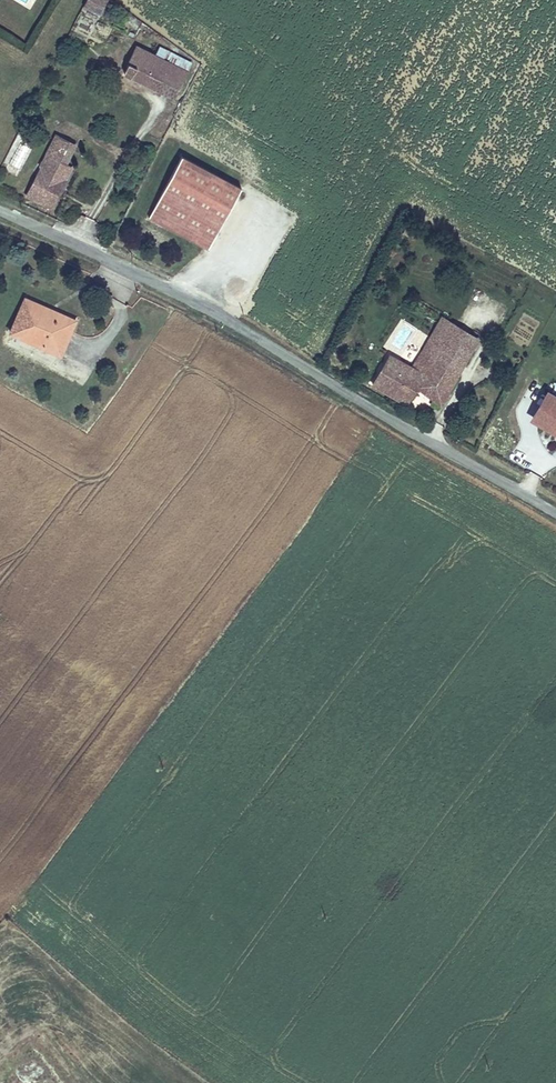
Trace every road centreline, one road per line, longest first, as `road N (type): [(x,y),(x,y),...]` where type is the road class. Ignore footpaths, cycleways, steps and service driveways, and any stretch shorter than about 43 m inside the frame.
road 1 (tertiary): [(555,515),(234,325),(0,210)]

